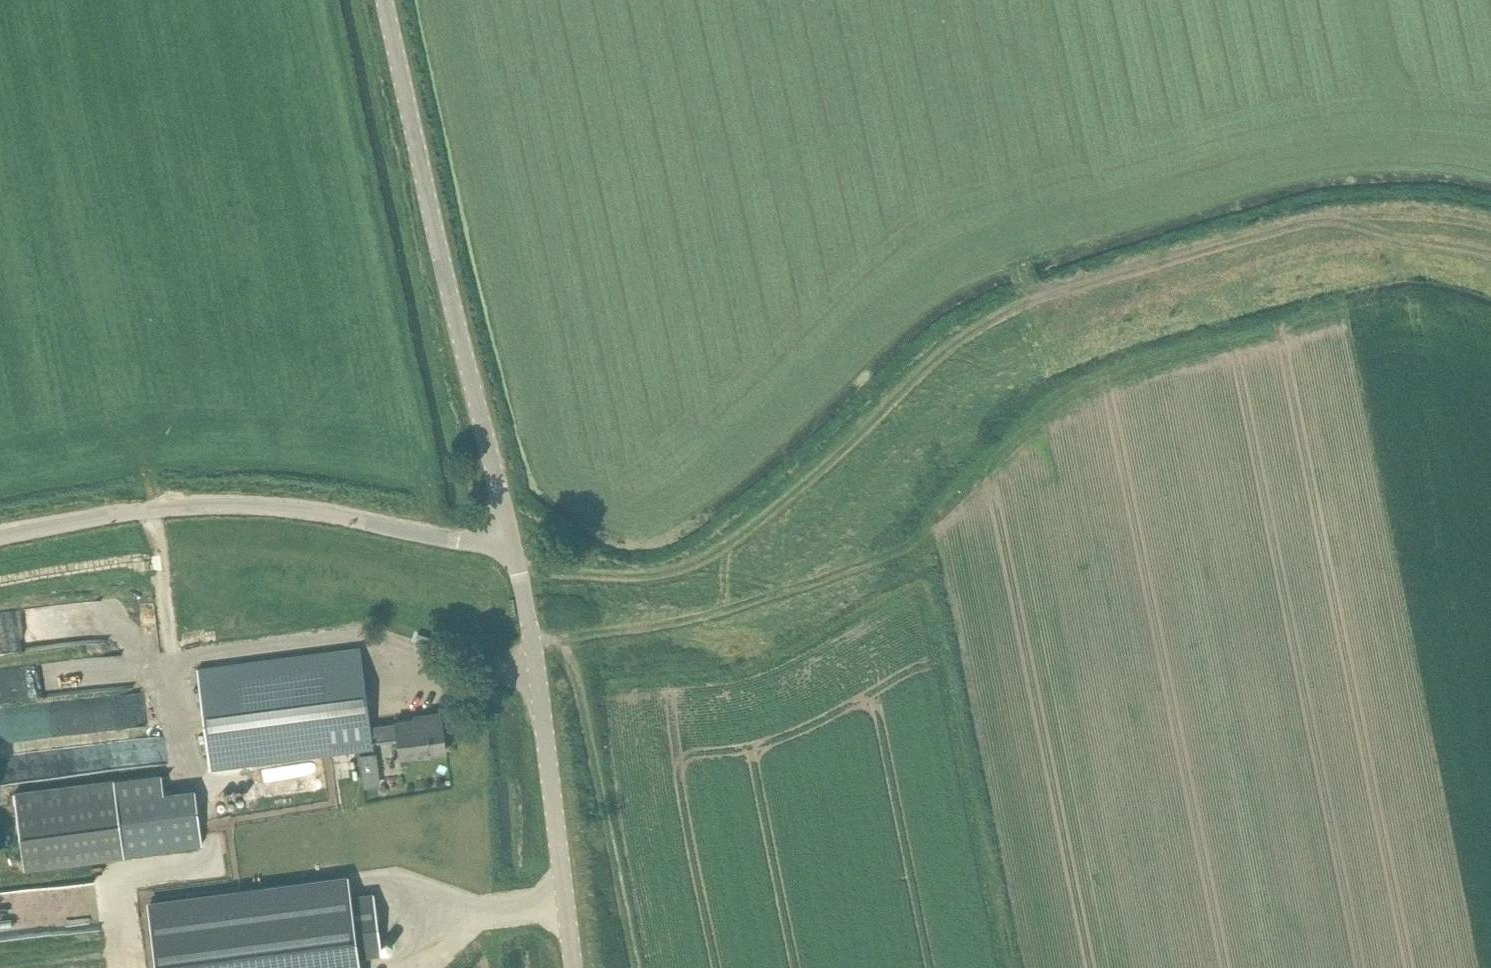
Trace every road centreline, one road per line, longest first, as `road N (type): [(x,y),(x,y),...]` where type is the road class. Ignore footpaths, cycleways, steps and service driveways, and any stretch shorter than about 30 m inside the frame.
road 1 (unclassified): [(507,535),(388,0)]
road 2 (unclassified): [(0,538),(138,512),(245,506),(459,542),(507,535)]
road 3 (unclassified): [(569,967),(532,635),(507,535)]

